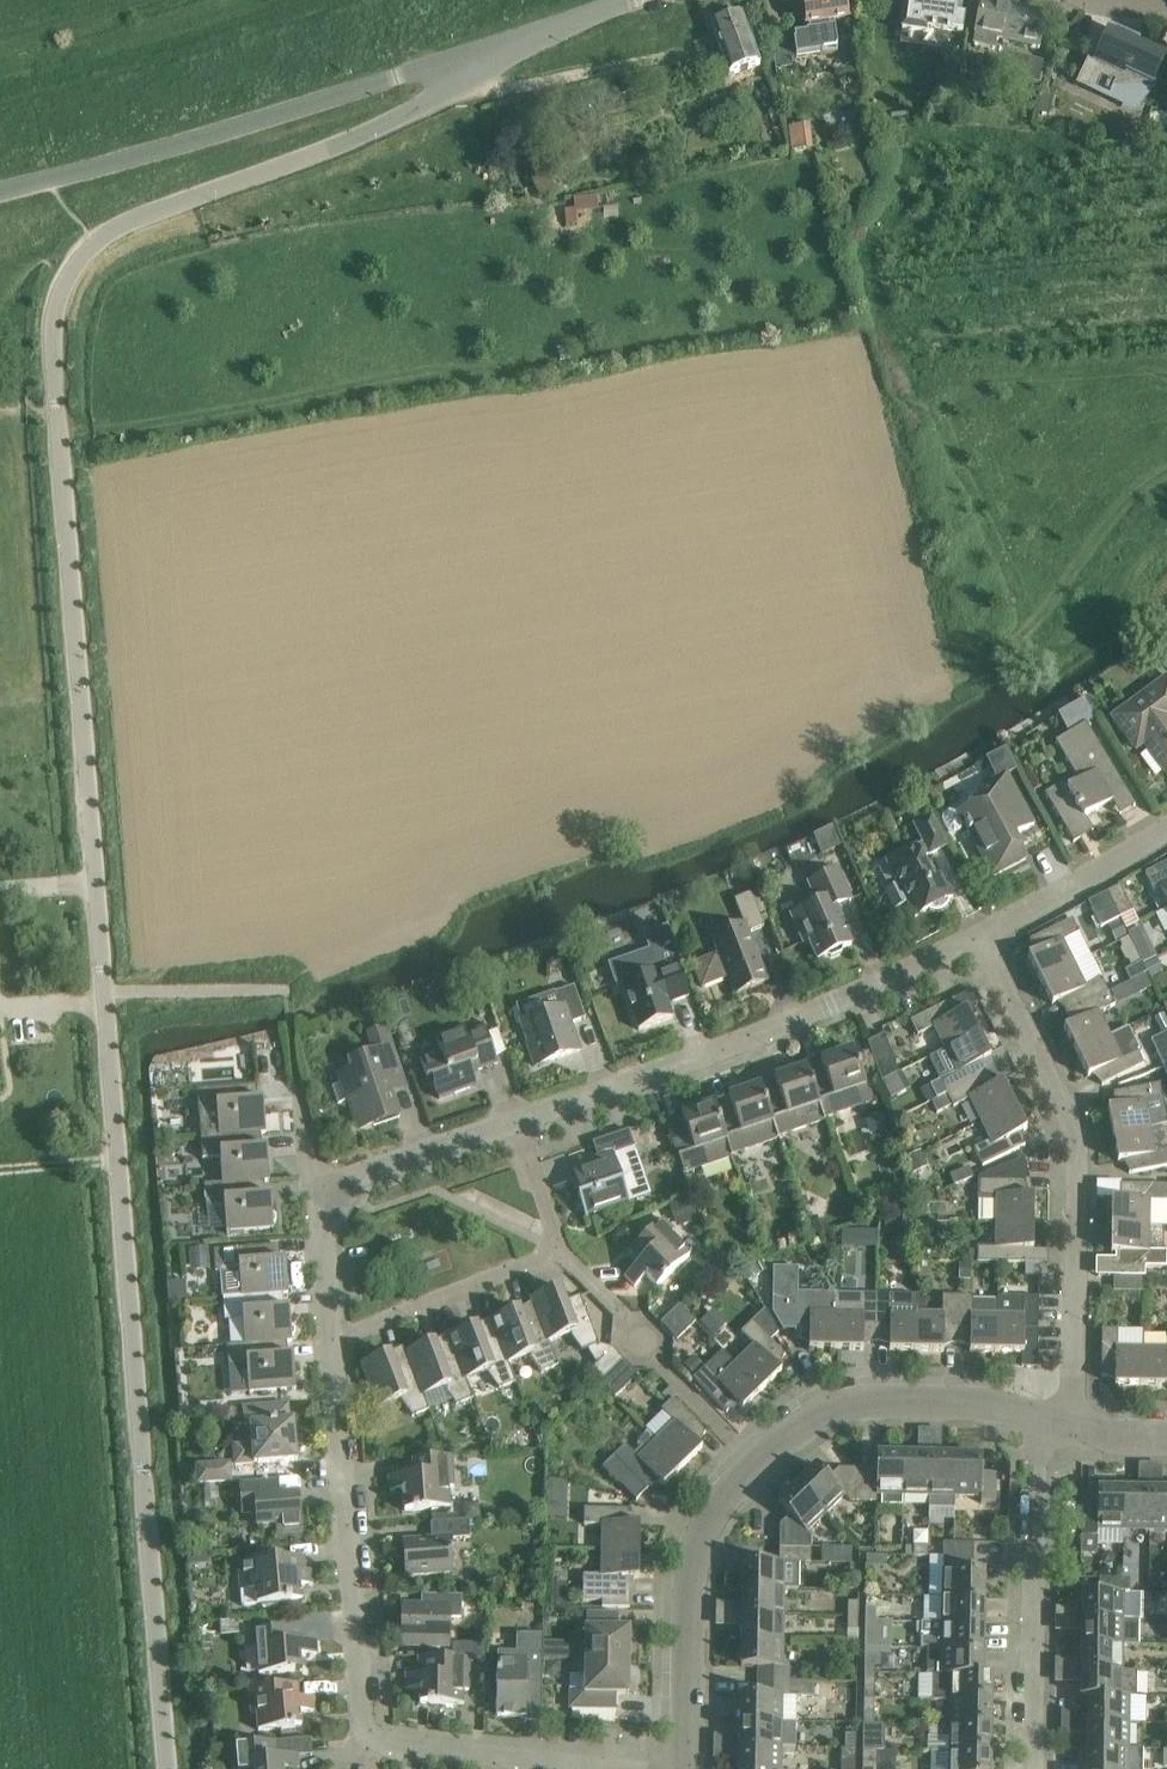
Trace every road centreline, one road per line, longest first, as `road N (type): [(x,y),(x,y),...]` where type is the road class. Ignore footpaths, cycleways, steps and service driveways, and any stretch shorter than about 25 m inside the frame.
road 1 (unclassified): [(167,1768),(56,295),(77,258),(122,233),(329,148),(501,54)]
road 2 (residential): [(613,1768),(375,1741),(364,1722),(335,1338)]
road 3 (unclassified): [(501,54),(430,66),(0,193)]
road 4 (residential): [(1077,1428),(1071,1121),(981,937)]
road 5 (residential): [(512,1124),(787,1025),(981,937)]
road 6 (residential): [(335,1338),(553,1252),(512,1124)]
road 7 (residential): [(1036,1768),(1040,1417)]
road 8 (residential): [(335,1338),(333,1206),(372,1175),(512,1124)]
road 9 (unclassified): [(752,1466),(702,1528),(690,1588),(689,1768)]
road 10 (unclassified): [(1040,1417),(989,1403),(845,1404),(752,1466)]
road 11 (residential): [(981,937),(1166,827)]
road 12 (residential): [(752,1466),(638,1341)]
road 13 (unclassified): [(631,0),(501,54)]

